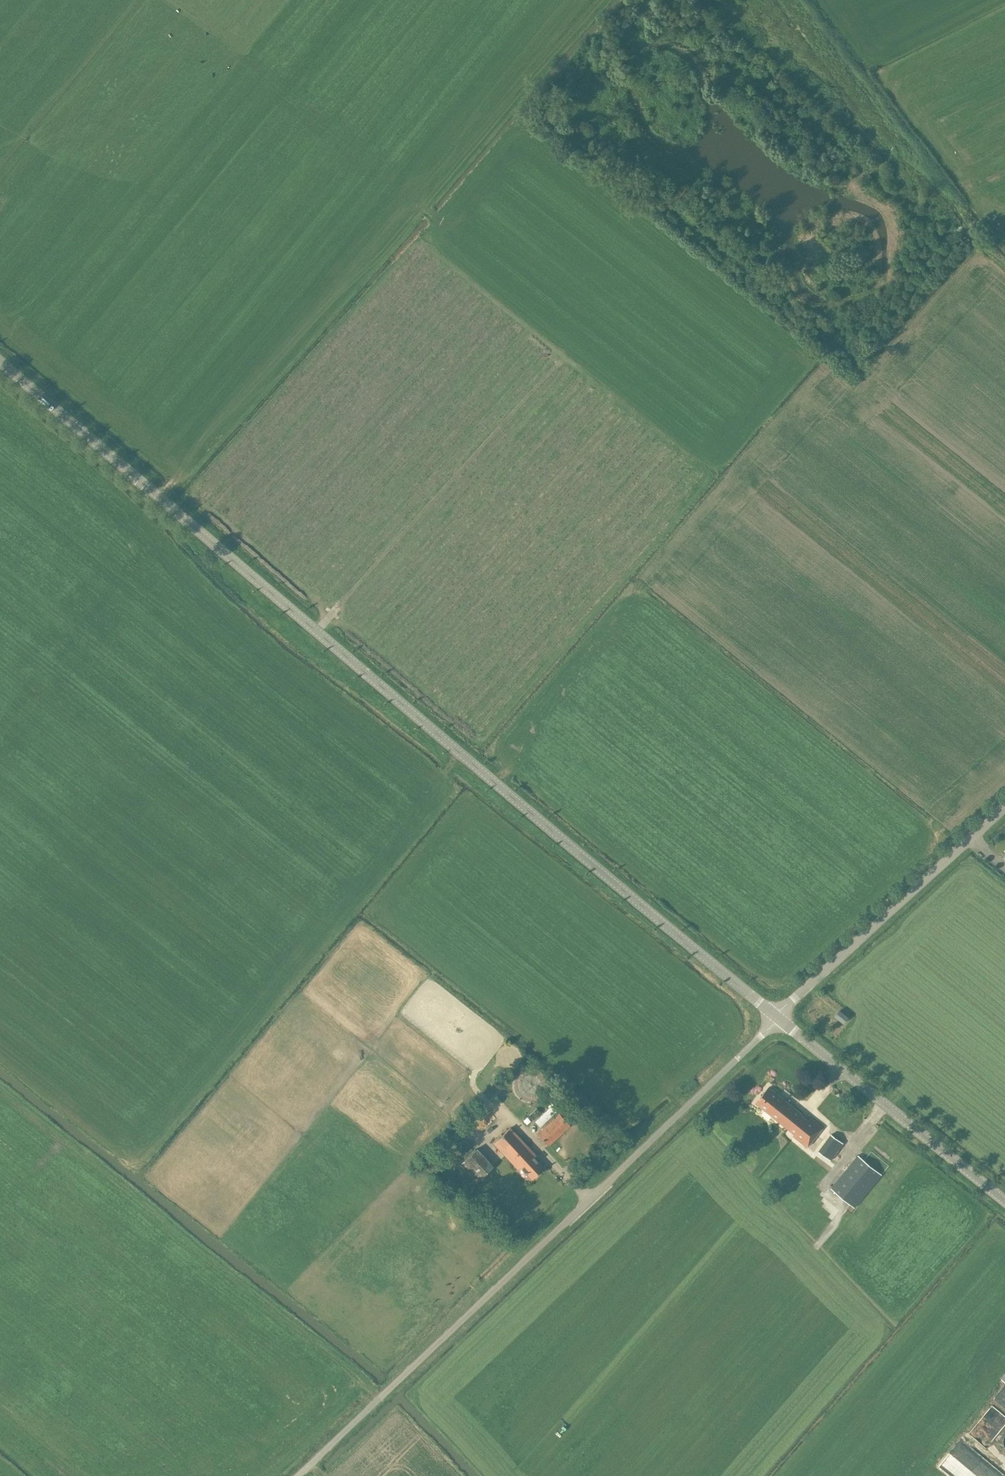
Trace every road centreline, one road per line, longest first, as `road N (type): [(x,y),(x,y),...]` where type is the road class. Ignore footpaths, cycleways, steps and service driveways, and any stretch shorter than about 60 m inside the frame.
road 1 (tertiary): [(778,1015),(369,684),(0,369)]
road 2 (unclassified): [(290,1475),(590,1201),(778,1015)]
road 3 (unclassified): [(778,1015),(1004,803)]
road 4 (tertiary): [(1004,1202),(778,1015)]

